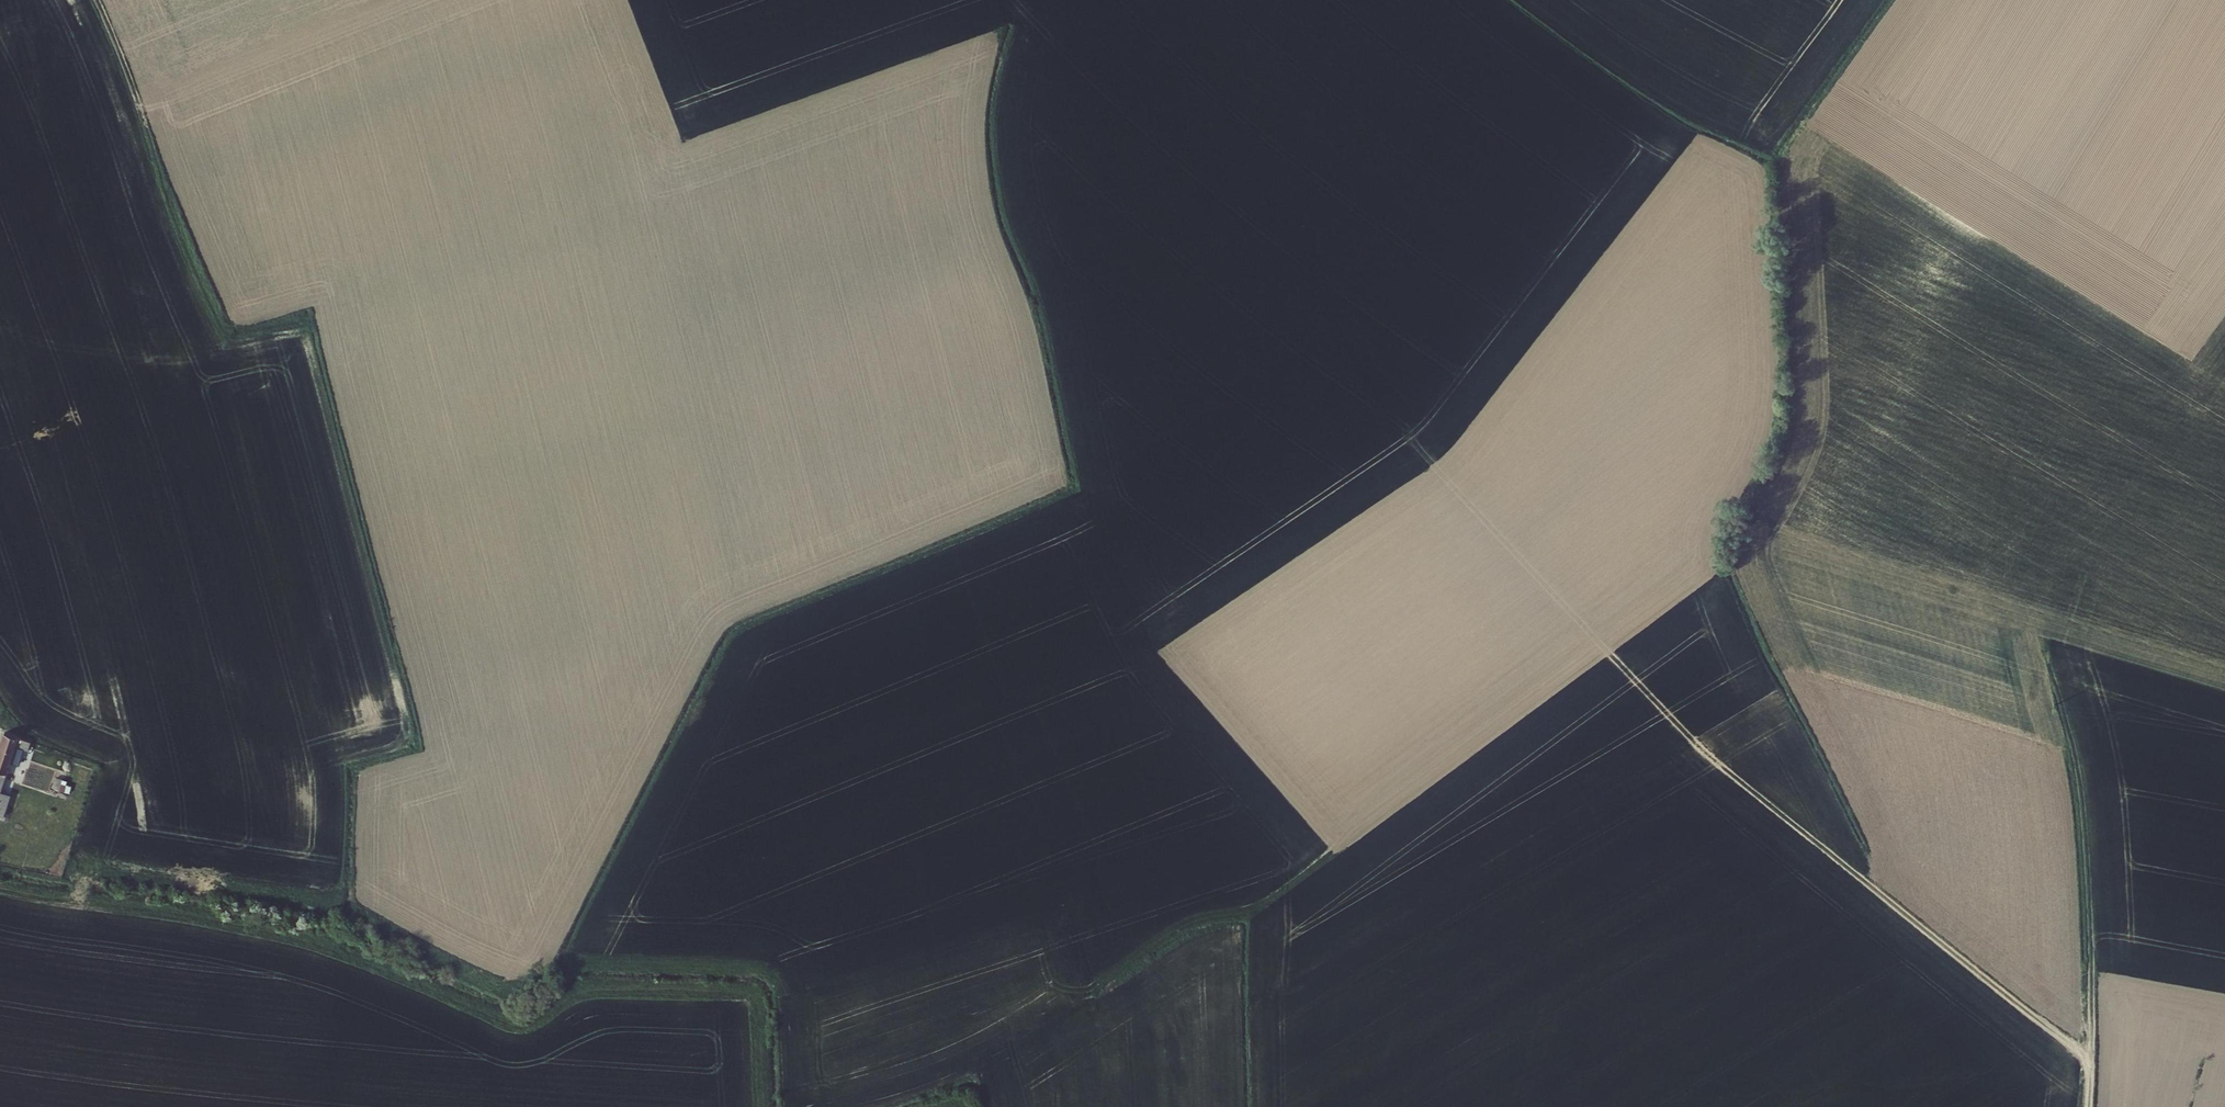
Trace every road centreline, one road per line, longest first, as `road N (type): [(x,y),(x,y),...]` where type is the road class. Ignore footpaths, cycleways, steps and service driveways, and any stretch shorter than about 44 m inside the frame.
road 1 (track): [(2087,1106),(2090,1059),(1708,763),(1552,608),(1402,439)]

